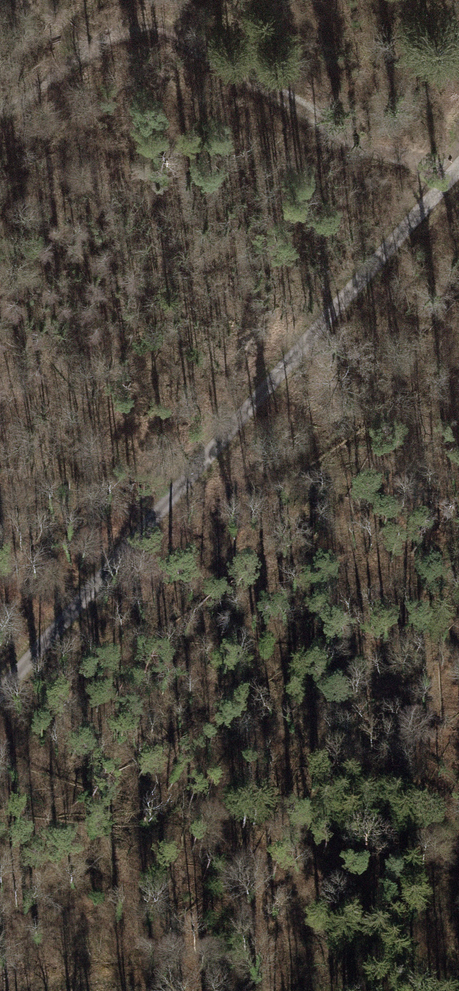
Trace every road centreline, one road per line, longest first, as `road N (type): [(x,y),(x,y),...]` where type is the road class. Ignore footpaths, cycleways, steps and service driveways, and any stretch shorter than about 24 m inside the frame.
road 1 (unclassified): [(458,165),(0,693)]
road 2 (track): [(450,176),(359,143),(171,30),(118,33),(0,106)]

